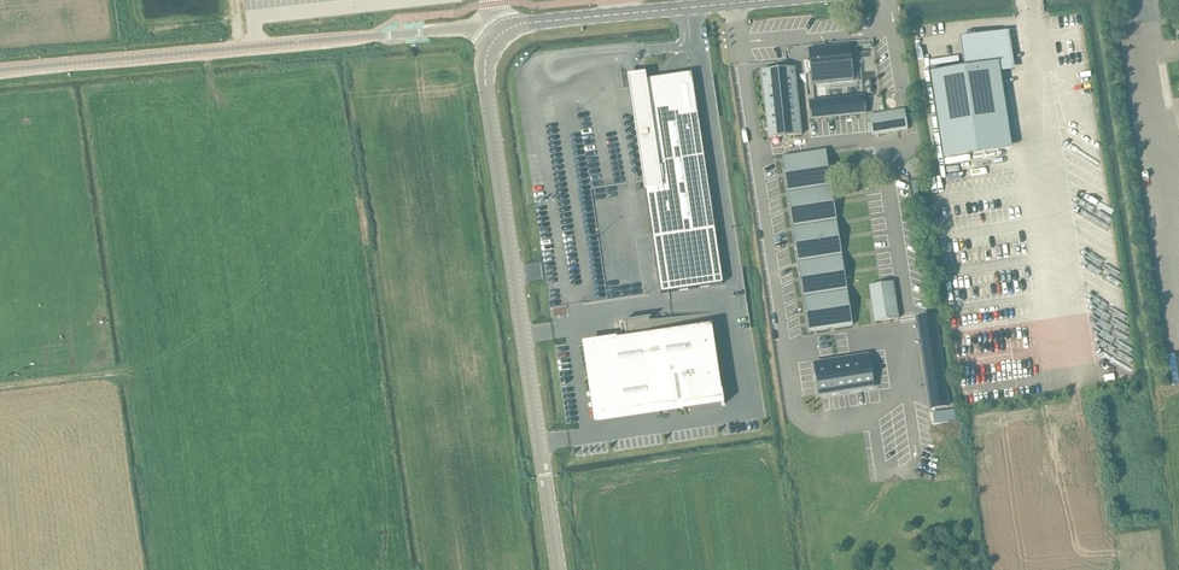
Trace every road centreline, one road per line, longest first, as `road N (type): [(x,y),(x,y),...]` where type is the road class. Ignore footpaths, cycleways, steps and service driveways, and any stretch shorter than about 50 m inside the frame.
road 1 (tertiary): [(558,569),(484,73),(494,39)]
road 2 (tertiary): [(0,68),(468,28),(494,39)]
road 3 (tertiary): [(494,39),(524,24),(772,0)]

